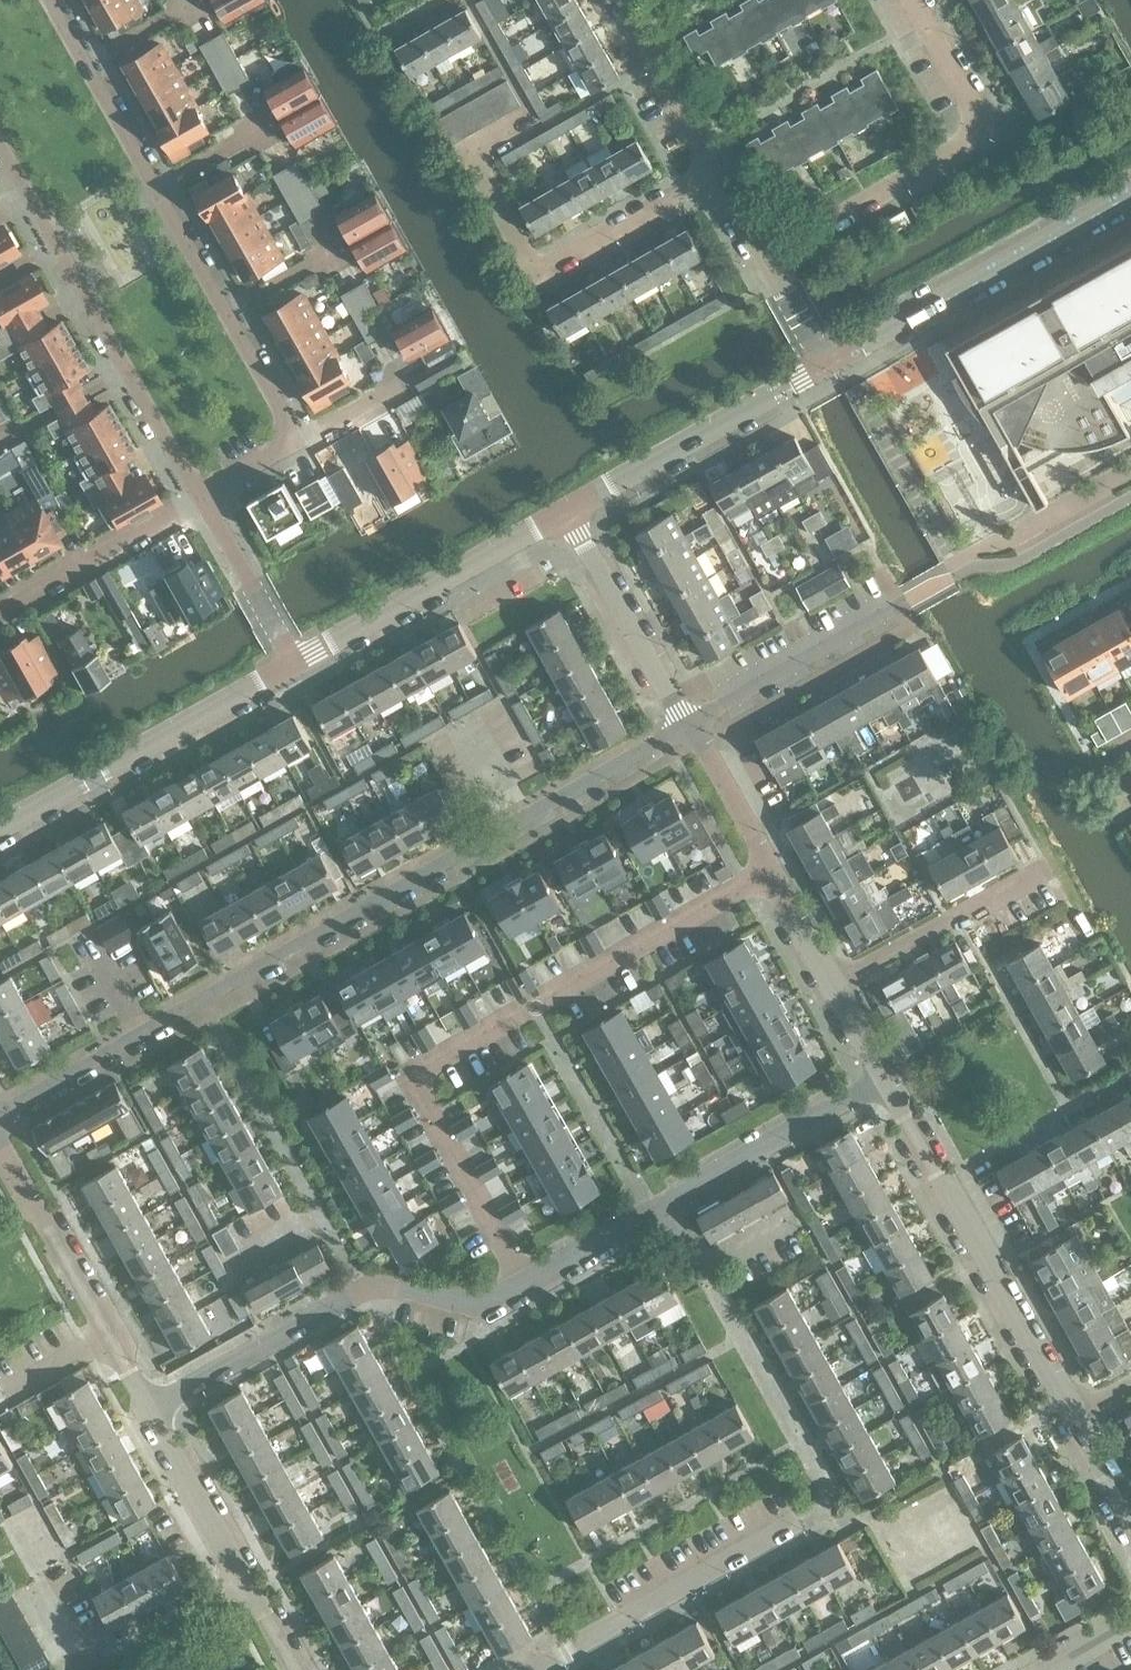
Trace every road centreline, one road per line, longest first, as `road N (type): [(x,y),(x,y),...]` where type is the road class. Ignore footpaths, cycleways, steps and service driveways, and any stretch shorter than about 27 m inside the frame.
road 1 (residential): [(0,1115),(686,726)]
road 2 (residential): [(149,1408),(361,1289),(462,1299),(526,1285)]
road 3 (residential): [(1080,1423),(880,1076)]
road 4 (residential): [(768,262),(980,131),(980,98),(924,0)]
road 5 (residential): [(536,1012),(414,1083),(526,1285)]
road 6 (unclassified): [(827,370),(1130,194)]
road 7 (unclassified): [(296,665),(0,831)]
road 8 (residential): [(534,1669),(739,1547),(817,1512)]
road 9 (unclassified): [(566,517),(296,665)]
road 10 (unclassified): [(566,517),(827,370)]
road 11 (residential): [(771,883),(536,1012)]
road 12 (residential): [(0,151),(126,371)]
road 13 (residential): [(686,726),(905,604)]
road 14 (residential): [(666,1203),(795,1135),(880,1076)]
road 15 (residential): [(831,986),(1044,872)]
road 16 (residential): [(686,726),(566,517)]
road 17 (residential): [(0,613),(203,502)]
road 18 (residential): [(650,1212),(536,1012)]
road 19 (residential): [(108,1332),(0,1145)]
road 20 (residential): [(717,178),(552,267),(533,265)]
road 21 (residential): [(617,0),(717,178)]
road 22 (residential): [(79,1656),(235,1564)]
road 23 (residential): [(771,883),(686,726)]
road 24 (residential): [(235,1564),(149,1408)]
road 25 (residential): [(126,371),(203,502)]
road 26 (residential): [(300,446),(228,314)]
road 27 (residential): [(158,190),(85,62)]
road 28 (residential): [(0,443),(126,371)]
road 29 (residential): [(526,1285),(650,1212)]
road 30 (residential): [(228,314),(158,190)]
road 31 (residential): [(228,314),(341,253)]
road 32 (residential): [(158,190),(267,127)]
road 33 (residential): [(768,262),(827,370)]
road 34 (residential): [(295,1669),(235,1564)]
road 35 (residential): [(2,1390),(108,1332)]

